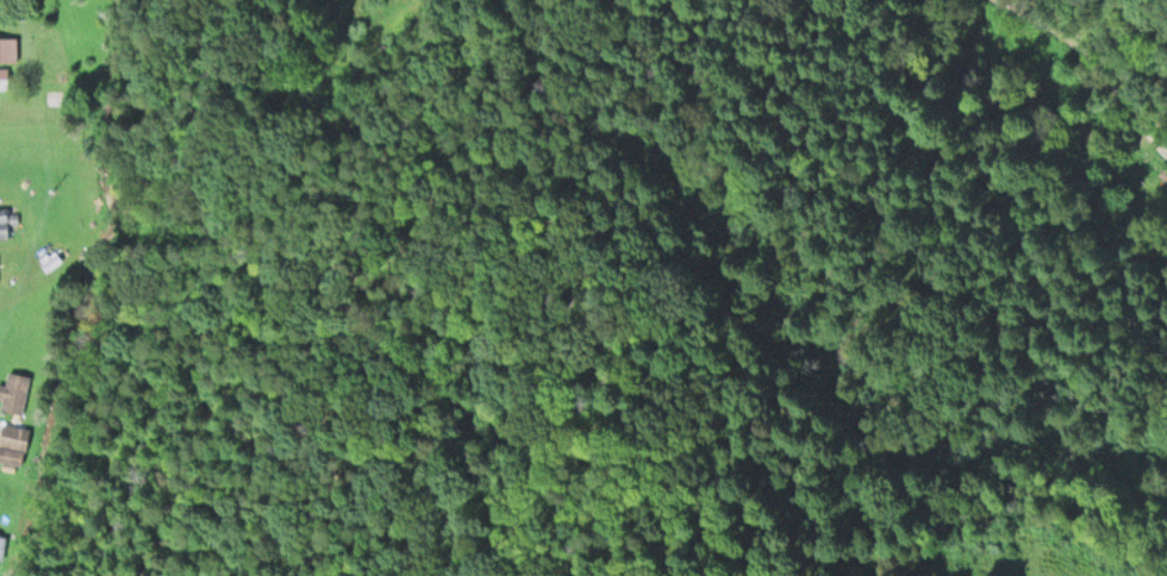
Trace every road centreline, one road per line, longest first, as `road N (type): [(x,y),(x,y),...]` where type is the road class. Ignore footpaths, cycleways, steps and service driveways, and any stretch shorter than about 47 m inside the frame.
road 1 (residential): [(1166,148),(1079,45),(1002,0)]

